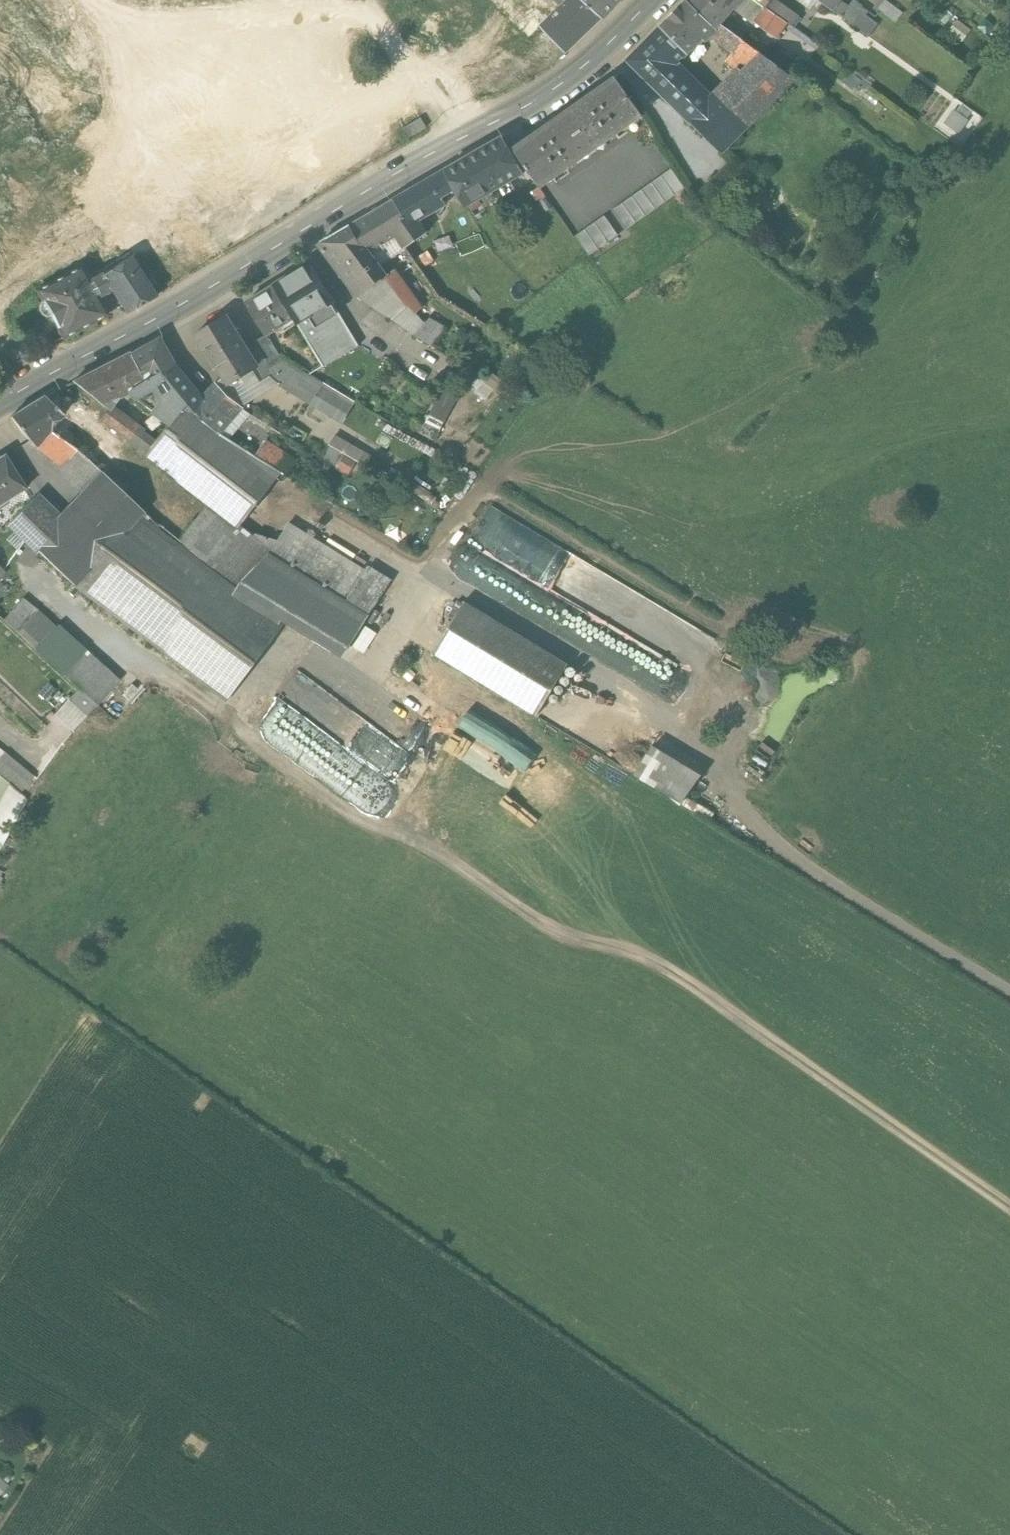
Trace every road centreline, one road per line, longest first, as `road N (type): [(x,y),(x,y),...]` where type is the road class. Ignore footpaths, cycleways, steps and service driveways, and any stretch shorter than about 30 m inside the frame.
road 1 (track): [(1009,1211),(641,956),(576,949),(360,812),(70,606),(25,562)]
road 2 (secondary): [(653,0),(547,94),(0,402)]
road 3 (track): [(1009,983),(762,835),(652,685)]

